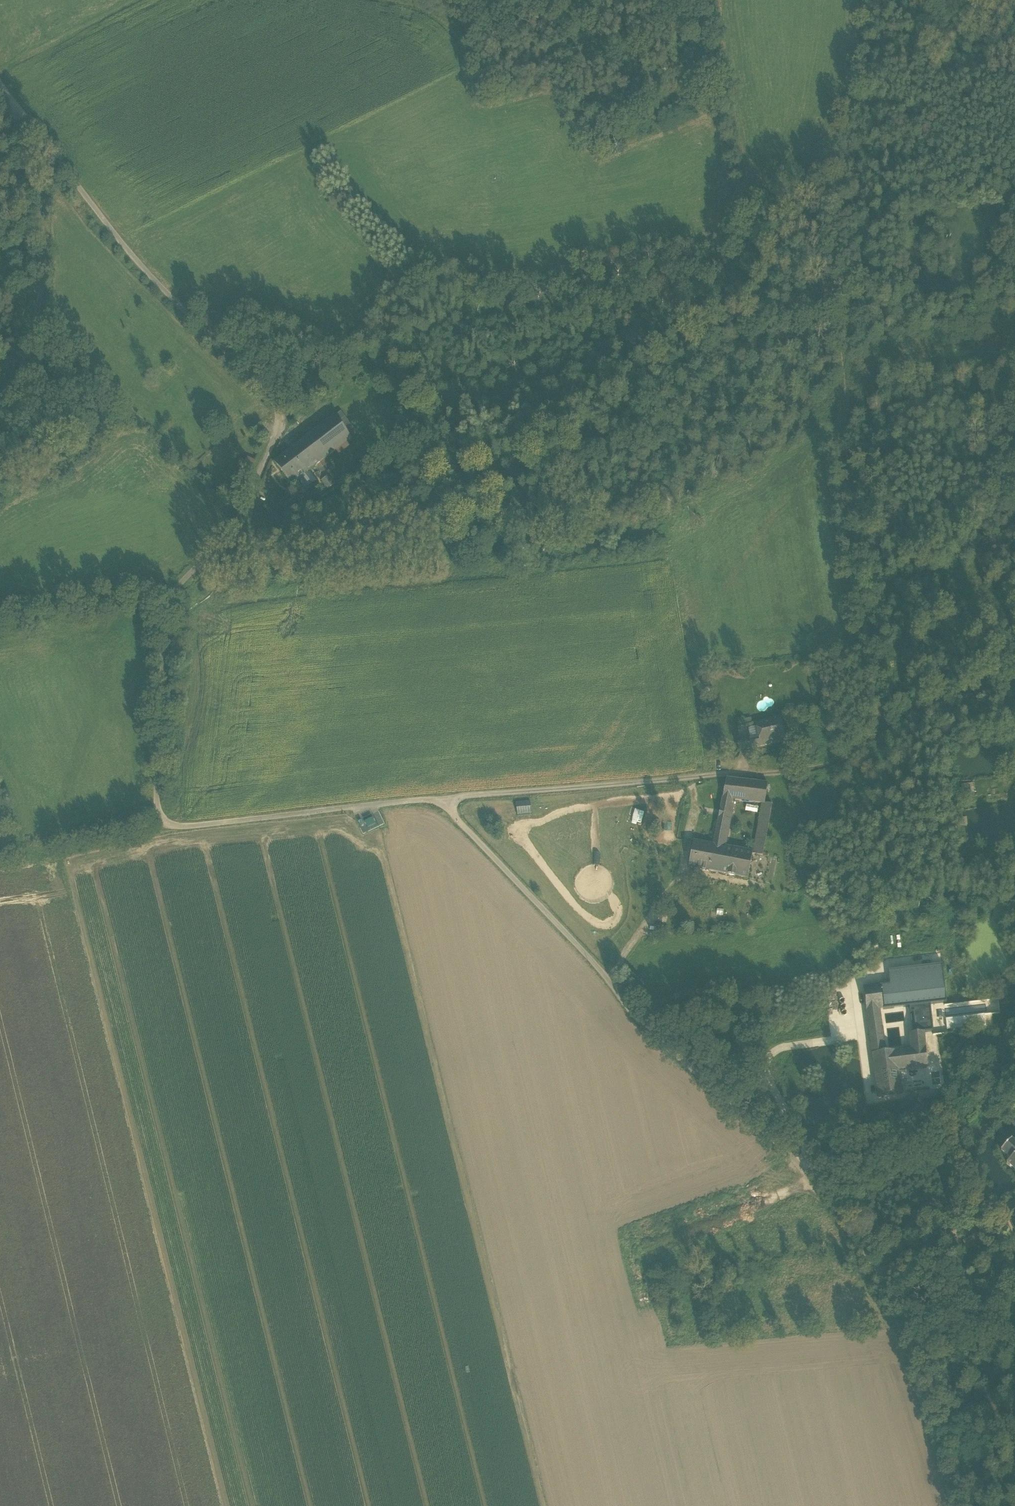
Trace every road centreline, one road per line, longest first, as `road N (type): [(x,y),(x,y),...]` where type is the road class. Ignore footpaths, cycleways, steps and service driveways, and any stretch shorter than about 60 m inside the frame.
road 1 (residential): [(441,800),(160,824),(166,605),(244,506),(278,410),(124,247),(15,109)]
road 2 (track): [(809,191),(838,347),(852,543),(883,715),(876,731),(812,766),(441,800)]
road 3 (unclassified): [(953,1505),(890,1289),(871,1257),(793,1156),(645,1026),(441,800)]
road 4 (unclassified): [(15,109),(42,223),(45,280),(22,375),(0,413)]
road 5 (track): [(855,0),(848,91),(809,191)]
road 6 (track): [(714,307),(764,217),(809,191)]
road 7 (track): [(838,347),(908,300),(975,298)]

